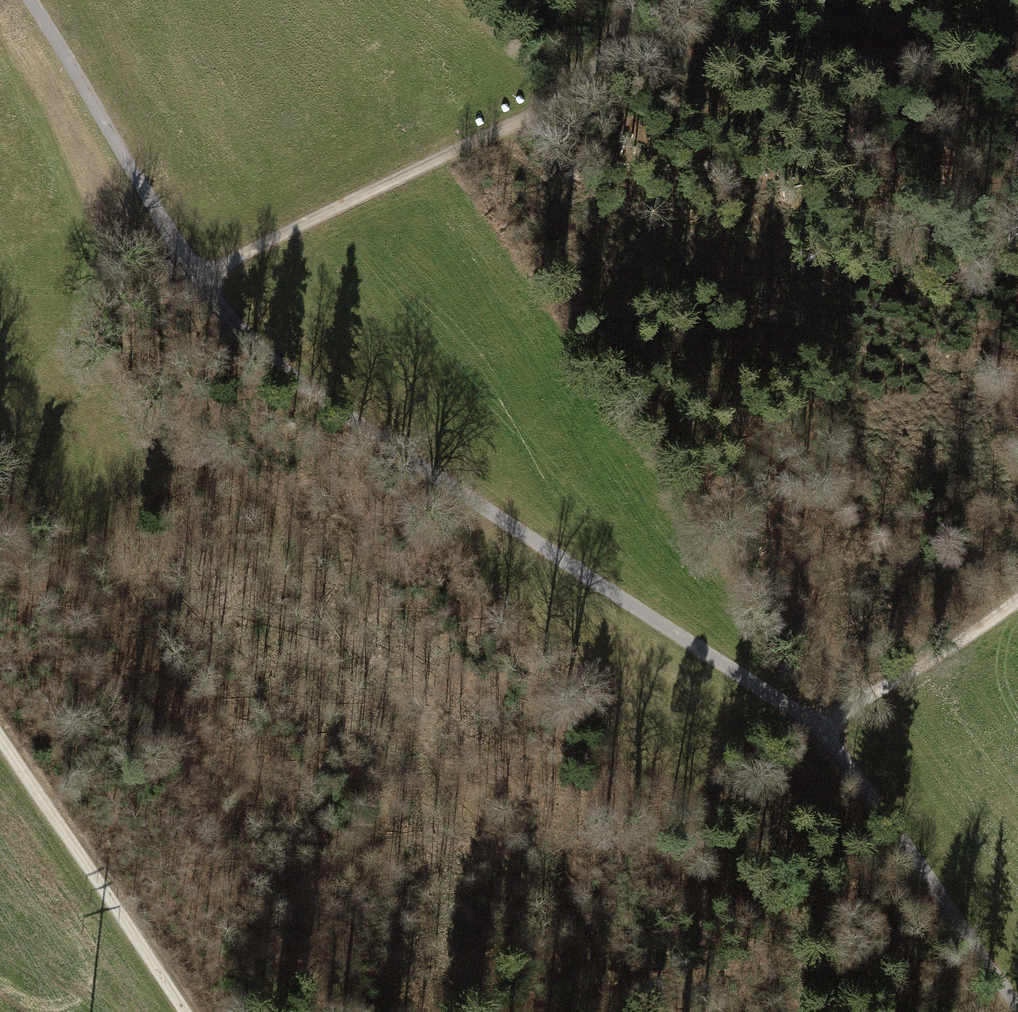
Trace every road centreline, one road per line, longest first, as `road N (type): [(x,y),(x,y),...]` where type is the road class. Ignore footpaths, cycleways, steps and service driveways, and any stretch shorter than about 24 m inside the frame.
road 1 (track): [(1017,1002),(819,723),(318,402),(245,339),(197,282),(30,0)]
road 2 (track): [(471,143),(681,402),(819,609),(846,707)]
road 3 (track): [(620,1011),(603,954),(455,784),(238,469)]
road 4 (track): [(620,0),(606,40),(525,117),(197,282)]
road 5 (track): [(185,1011),(0,737)]
road 6 (track): [(1017,598),(819,723)]

